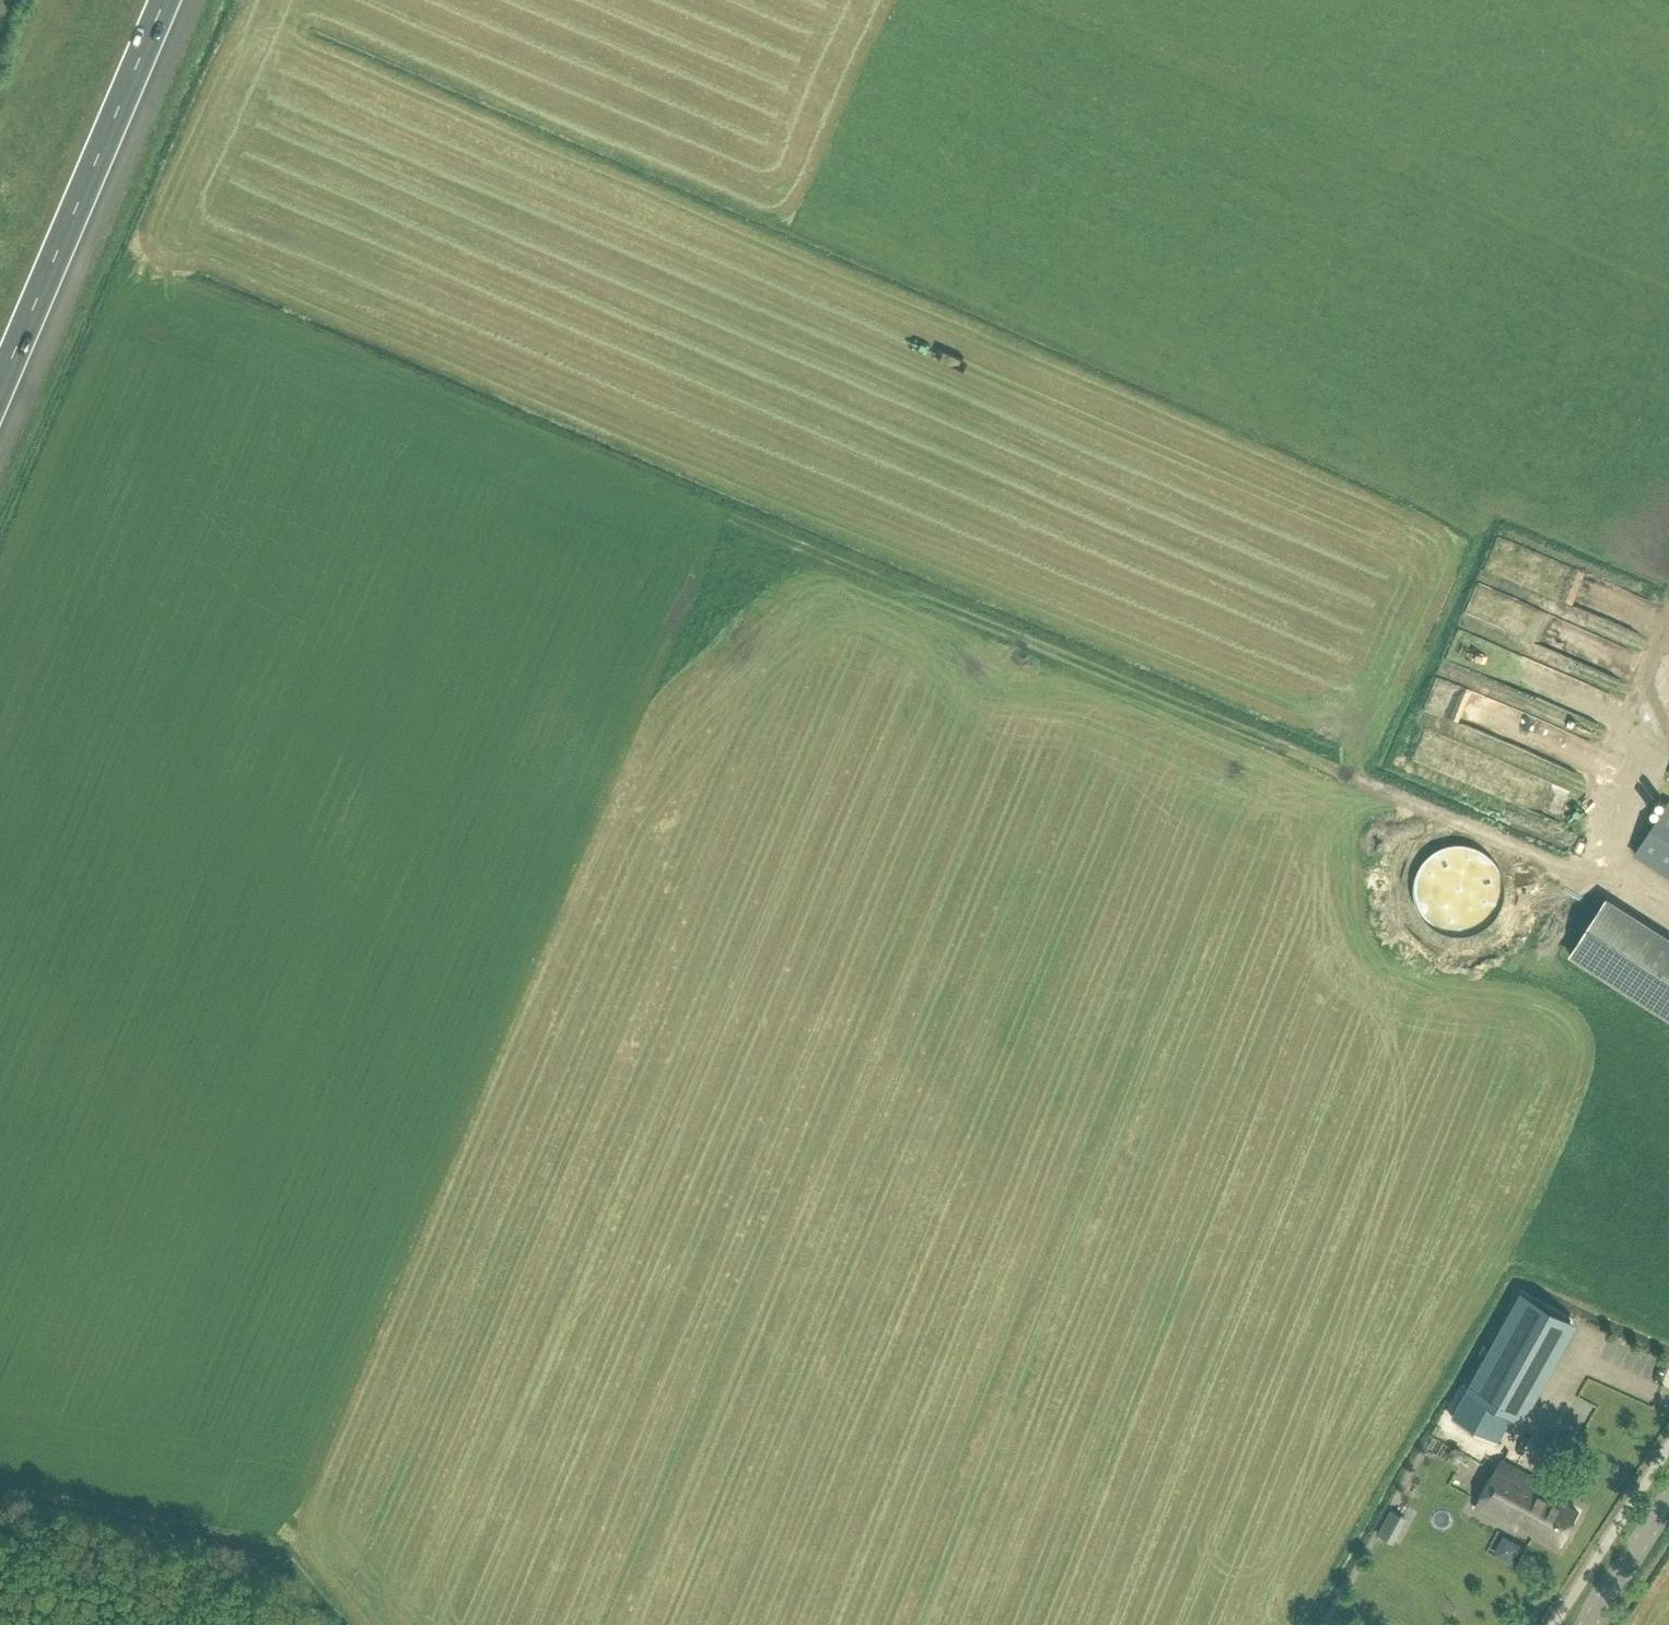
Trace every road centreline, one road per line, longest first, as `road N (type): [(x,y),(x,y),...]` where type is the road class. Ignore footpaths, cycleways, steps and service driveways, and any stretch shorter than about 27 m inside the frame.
road 1 (track): [(1590,853),(1561,867),(1034,641)]
road 2 (motorway): [(0,403),(172,0)]
road 3 (secondary): [(1592,1624),(1668,1501)]

